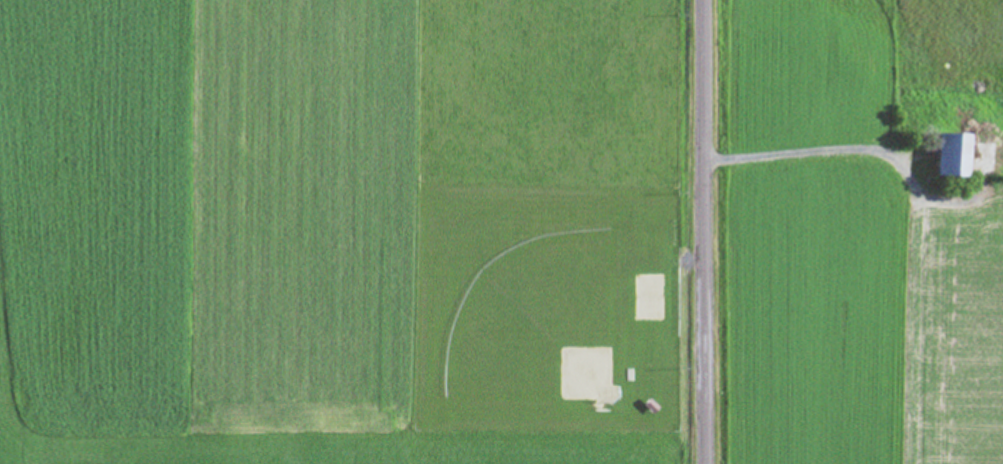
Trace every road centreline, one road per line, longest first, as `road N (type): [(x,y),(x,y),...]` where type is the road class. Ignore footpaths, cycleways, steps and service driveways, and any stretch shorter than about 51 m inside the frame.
road 1 (residential): [(712,463),(707,0)]

